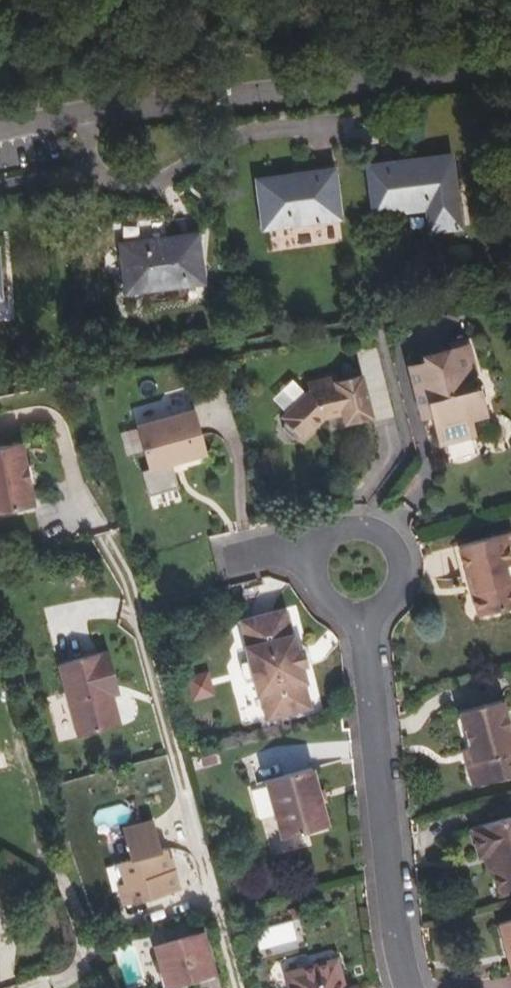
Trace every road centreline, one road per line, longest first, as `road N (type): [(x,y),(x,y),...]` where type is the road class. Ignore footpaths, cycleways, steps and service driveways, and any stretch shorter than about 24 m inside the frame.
road 1 (residential): [(0,131),(129,105),(510,62)]
road 2 (residential): [(415,987),(395,912),(367,619)]
road 3 (residential): [(240,987),(175,752)]
road 4 (residential): [(367,619),(398,595),(400,563),(392,549),(352,533),(318,558)]

